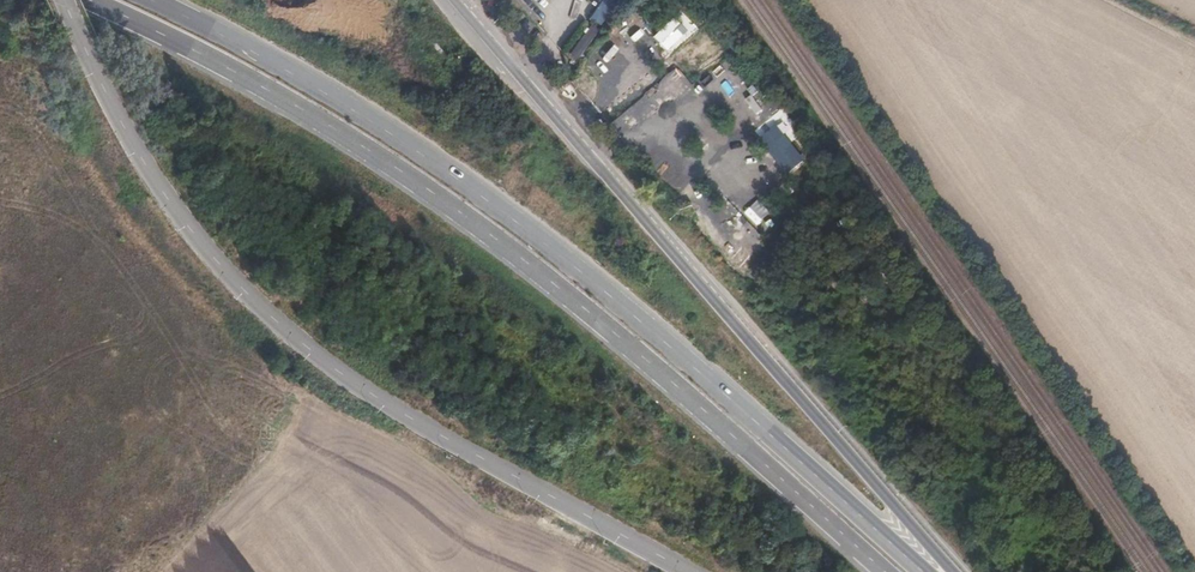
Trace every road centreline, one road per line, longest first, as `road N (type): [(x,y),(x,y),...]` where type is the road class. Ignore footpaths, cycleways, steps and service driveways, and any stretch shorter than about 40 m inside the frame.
road 1 (motorway): [(89,0),(269,90),(464,214),(591,313),(884,571)]
road 2 (motorway): [(922,571),(528,229),(321,91),(150,0)]
road 3 (secondary): [(62,0),(164,195),(275,319),(372,394),(688,571)]
road 4 (secondary): [(953,571),(447,0)]

